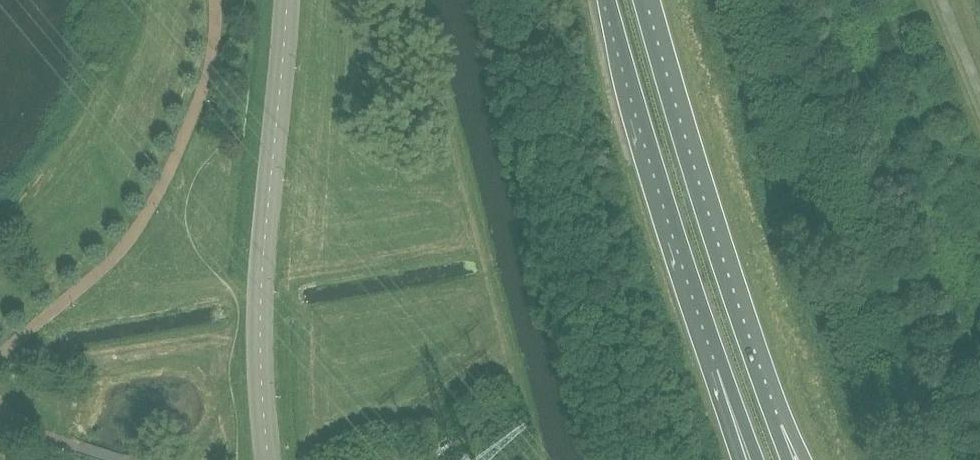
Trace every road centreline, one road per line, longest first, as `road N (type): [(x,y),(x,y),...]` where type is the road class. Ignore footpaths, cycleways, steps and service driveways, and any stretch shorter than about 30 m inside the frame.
road 1 (unclassified): [(269,459),(260,302),(287,0)]
road 2 (trunk): [(774,424),(719,271),(638,0)]
road 3 (trunk): [(610,0),(724,367)]

